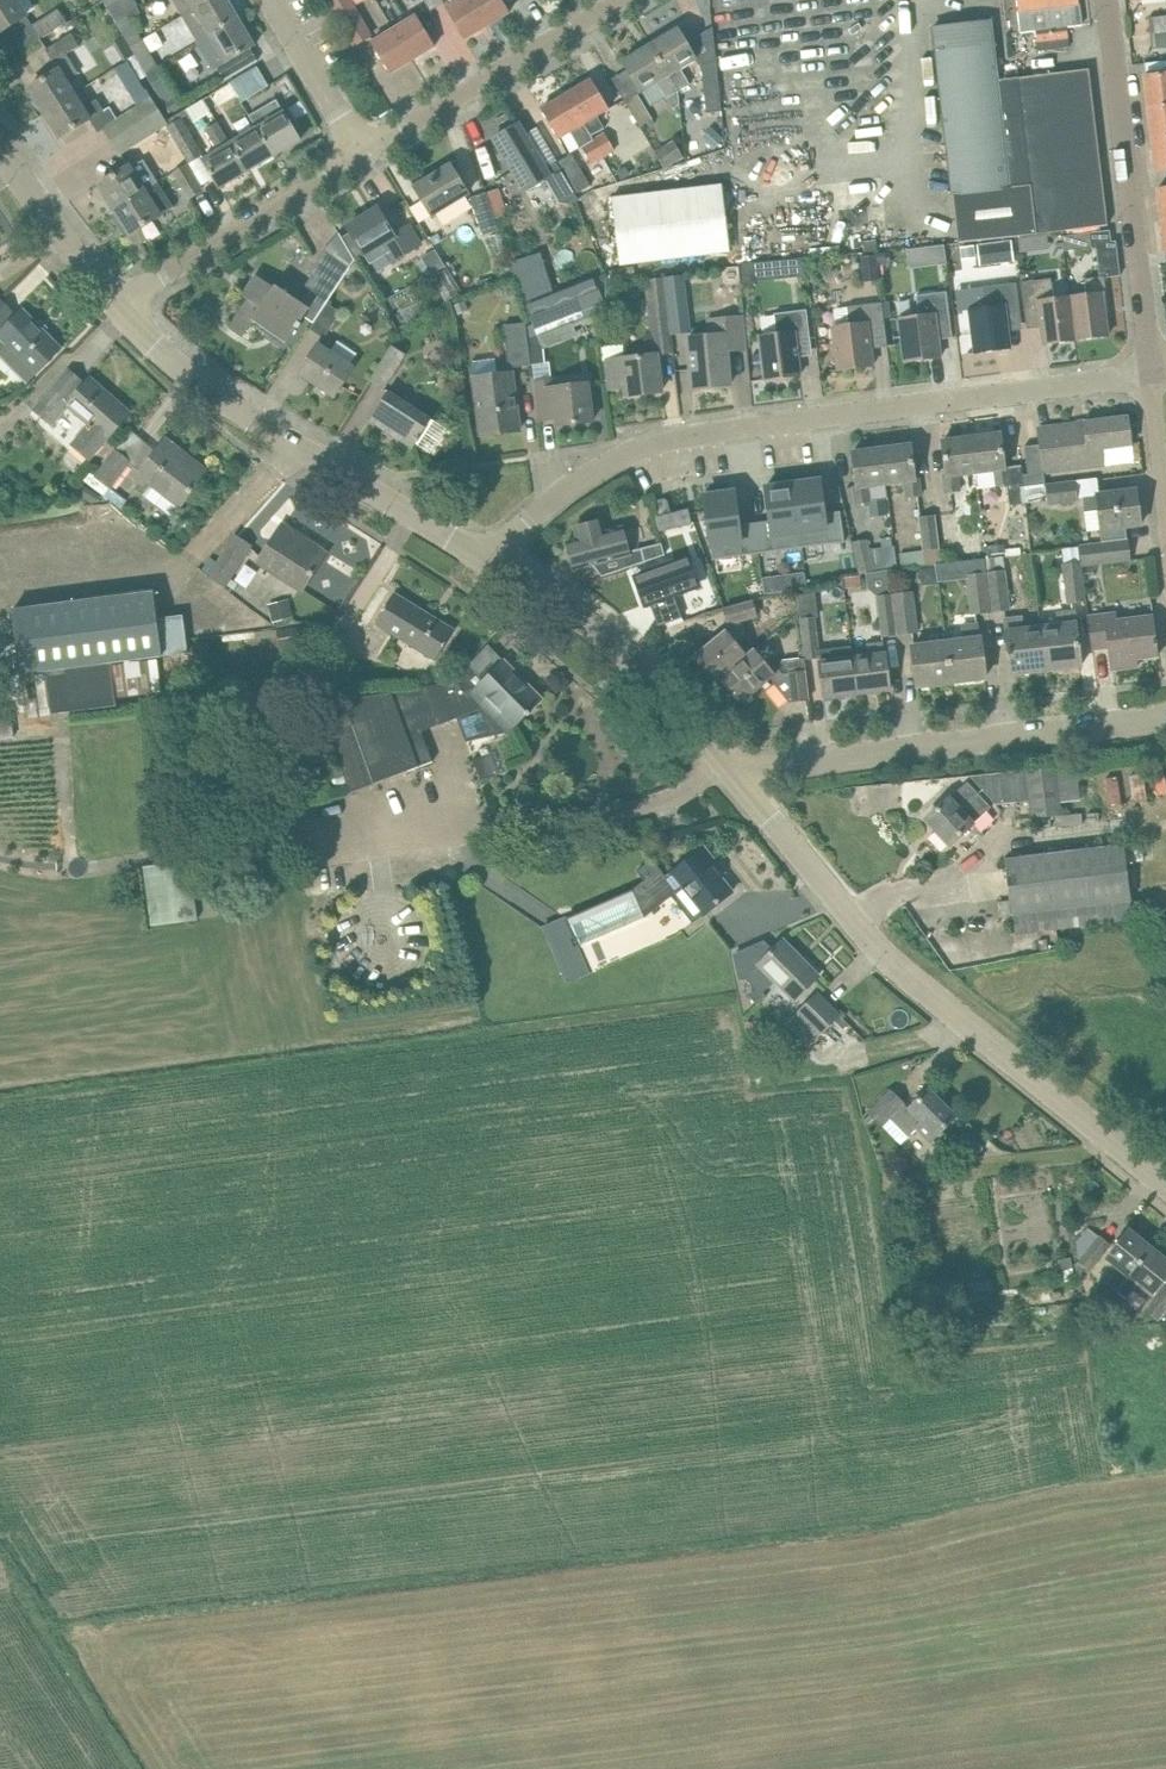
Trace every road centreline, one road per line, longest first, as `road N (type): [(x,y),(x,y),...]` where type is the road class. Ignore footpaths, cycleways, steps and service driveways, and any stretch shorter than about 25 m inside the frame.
road 1 (residential): [(490,561),(584,476),(670,438),(1149,370)]
road 2 (residential): [(1165,1186),(943,1007),(868,936),(741,783)]
road 3 (residential): [(490,561),(214,394),(116,303)]
road 4 (residential): [(741,783),(786,763),(1165,718)]
road 5 (residential): [(1149,370),(1106,0)]
road 6 (residential): [(741,783),(577,612),(490,561)]
road 7 (residential): [(363,154),(620,0)]
road 8 (residential): [(116,303),(363,154)]
road 9 (residential): [(116,303),(0,149)]
road 10 (residential): [(363,154),(272,0)]
road 11 (residential): [(1165,511),(1149,370)]

